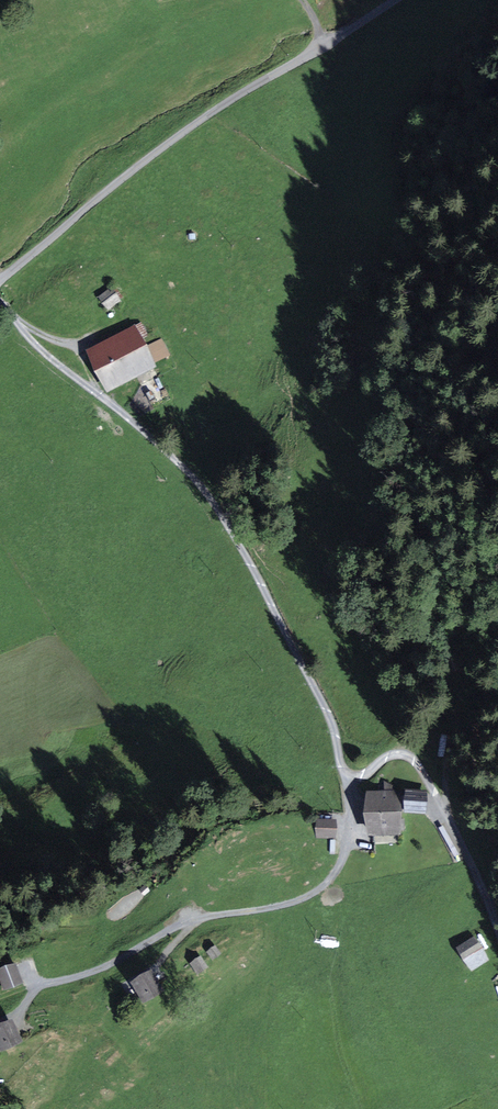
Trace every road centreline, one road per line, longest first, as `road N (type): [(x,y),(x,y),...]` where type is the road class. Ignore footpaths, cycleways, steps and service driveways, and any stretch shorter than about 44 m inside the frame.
road 1 (unclassified): [(0,281),(194,126),(394,0)]
road 2 (track): [(497,932),(416,759),(392,757),(347,787)]
road 3 (track): [(497,428),(481,490),(497,549)]

